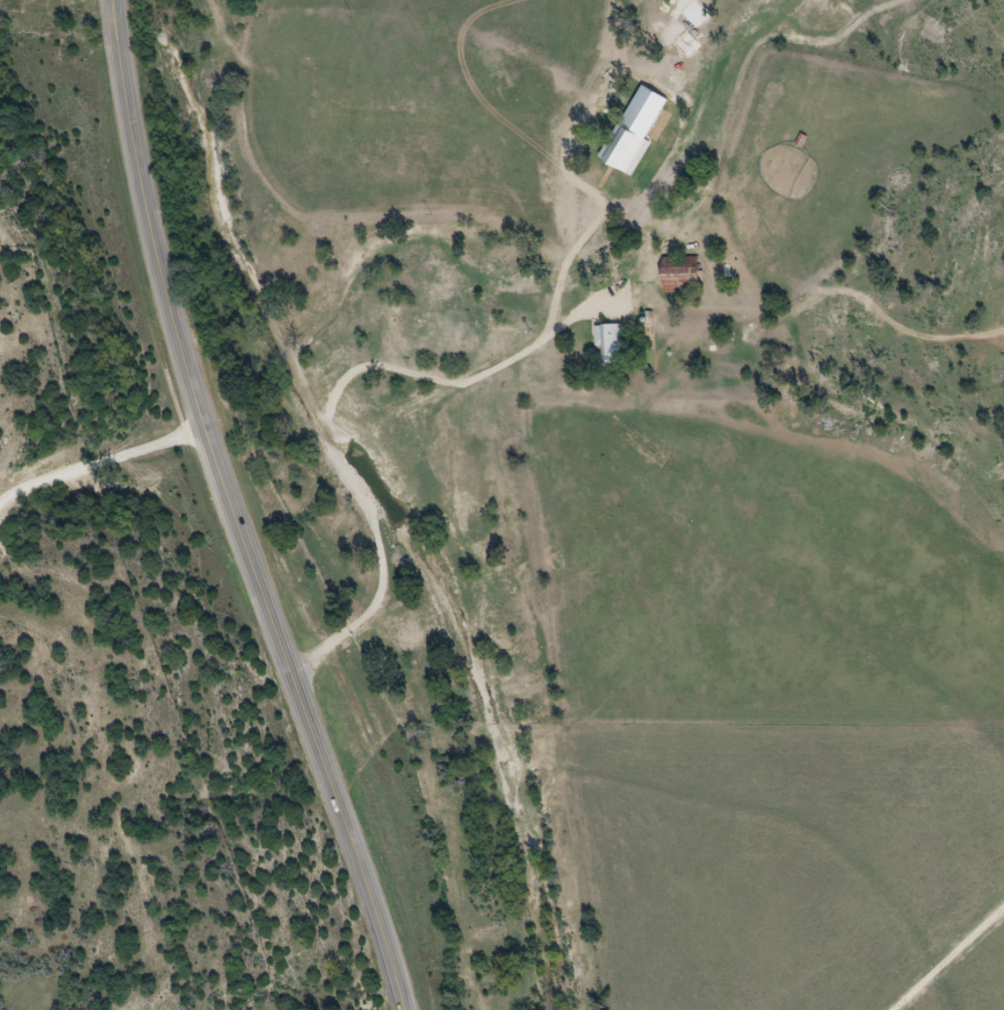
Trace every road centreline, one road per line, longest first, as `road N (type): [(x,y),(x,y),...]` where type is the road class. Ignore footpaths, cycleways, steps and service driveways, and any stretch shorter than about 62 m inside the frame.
road 1 (trunk): [(409,1009),(230,511),(139,149),(117,0)]

